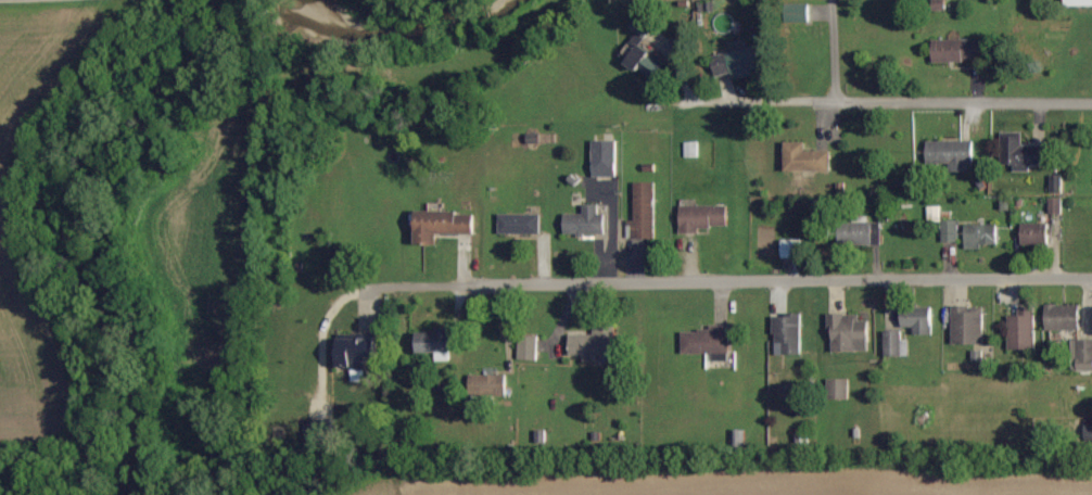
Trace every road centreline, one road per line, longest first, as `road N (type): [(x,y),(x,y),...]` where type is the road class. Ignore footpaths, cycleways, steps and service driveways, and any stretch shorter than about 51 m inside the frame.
road 1 (residential): [(1091,282),(393,287)]
road 2 (residential): [(1091,105),(668,102)]

